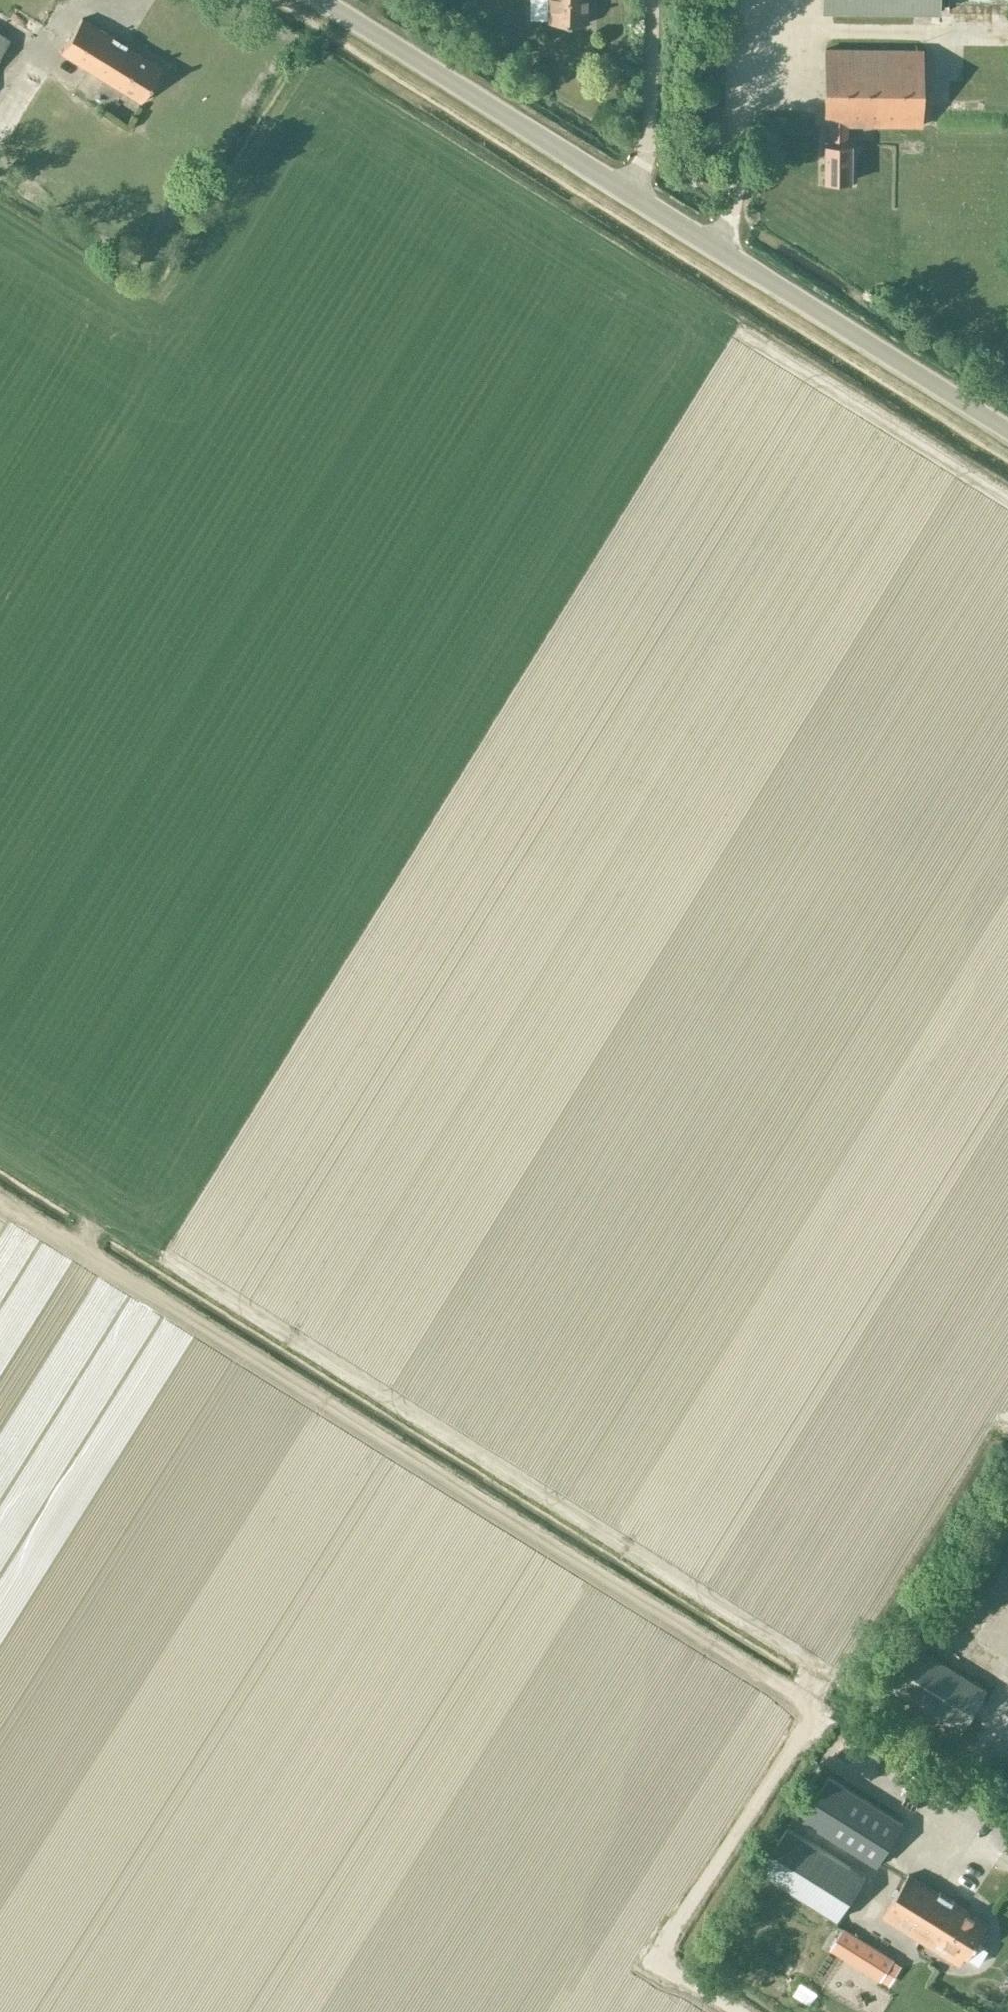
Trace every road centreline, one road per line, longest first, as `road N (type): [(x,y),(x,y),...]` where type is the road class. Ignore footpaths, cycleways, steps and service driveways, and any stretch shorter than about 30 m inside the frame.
road 1 (unclassified): [(1007,430),(322,0)]

